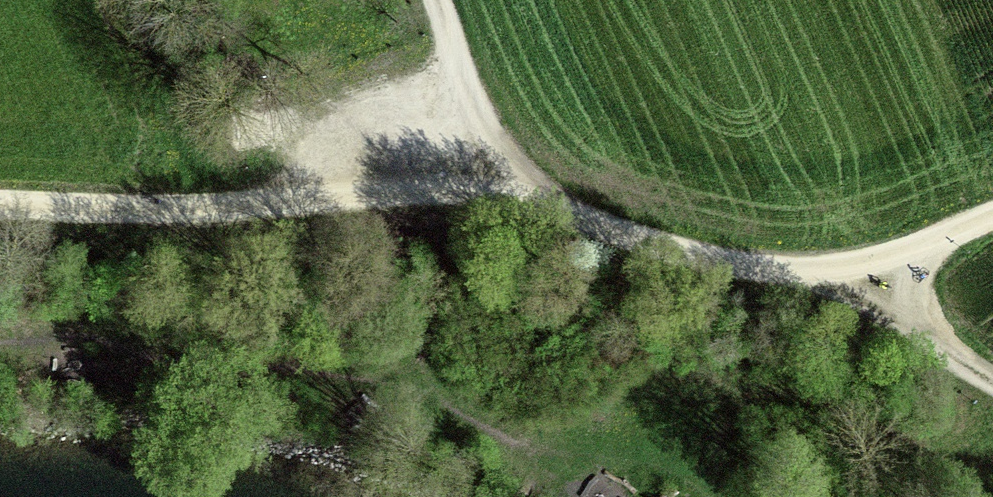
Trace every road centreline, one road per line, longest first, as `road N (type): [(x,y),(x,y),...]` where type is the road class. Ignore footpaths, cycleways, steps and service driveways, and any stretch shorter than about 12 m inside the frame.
road 1 (track): [(0,208),(199,211),(448,186),(516,189)]
road 2 (track): [(855,278),(691,258),(516,189)]
road 3 (track): [(516,189),(425,0)]
road 4 (track): [(855,278),(905,325),(992,386)]
road 5 (track): [(992,218),(855,278)]

